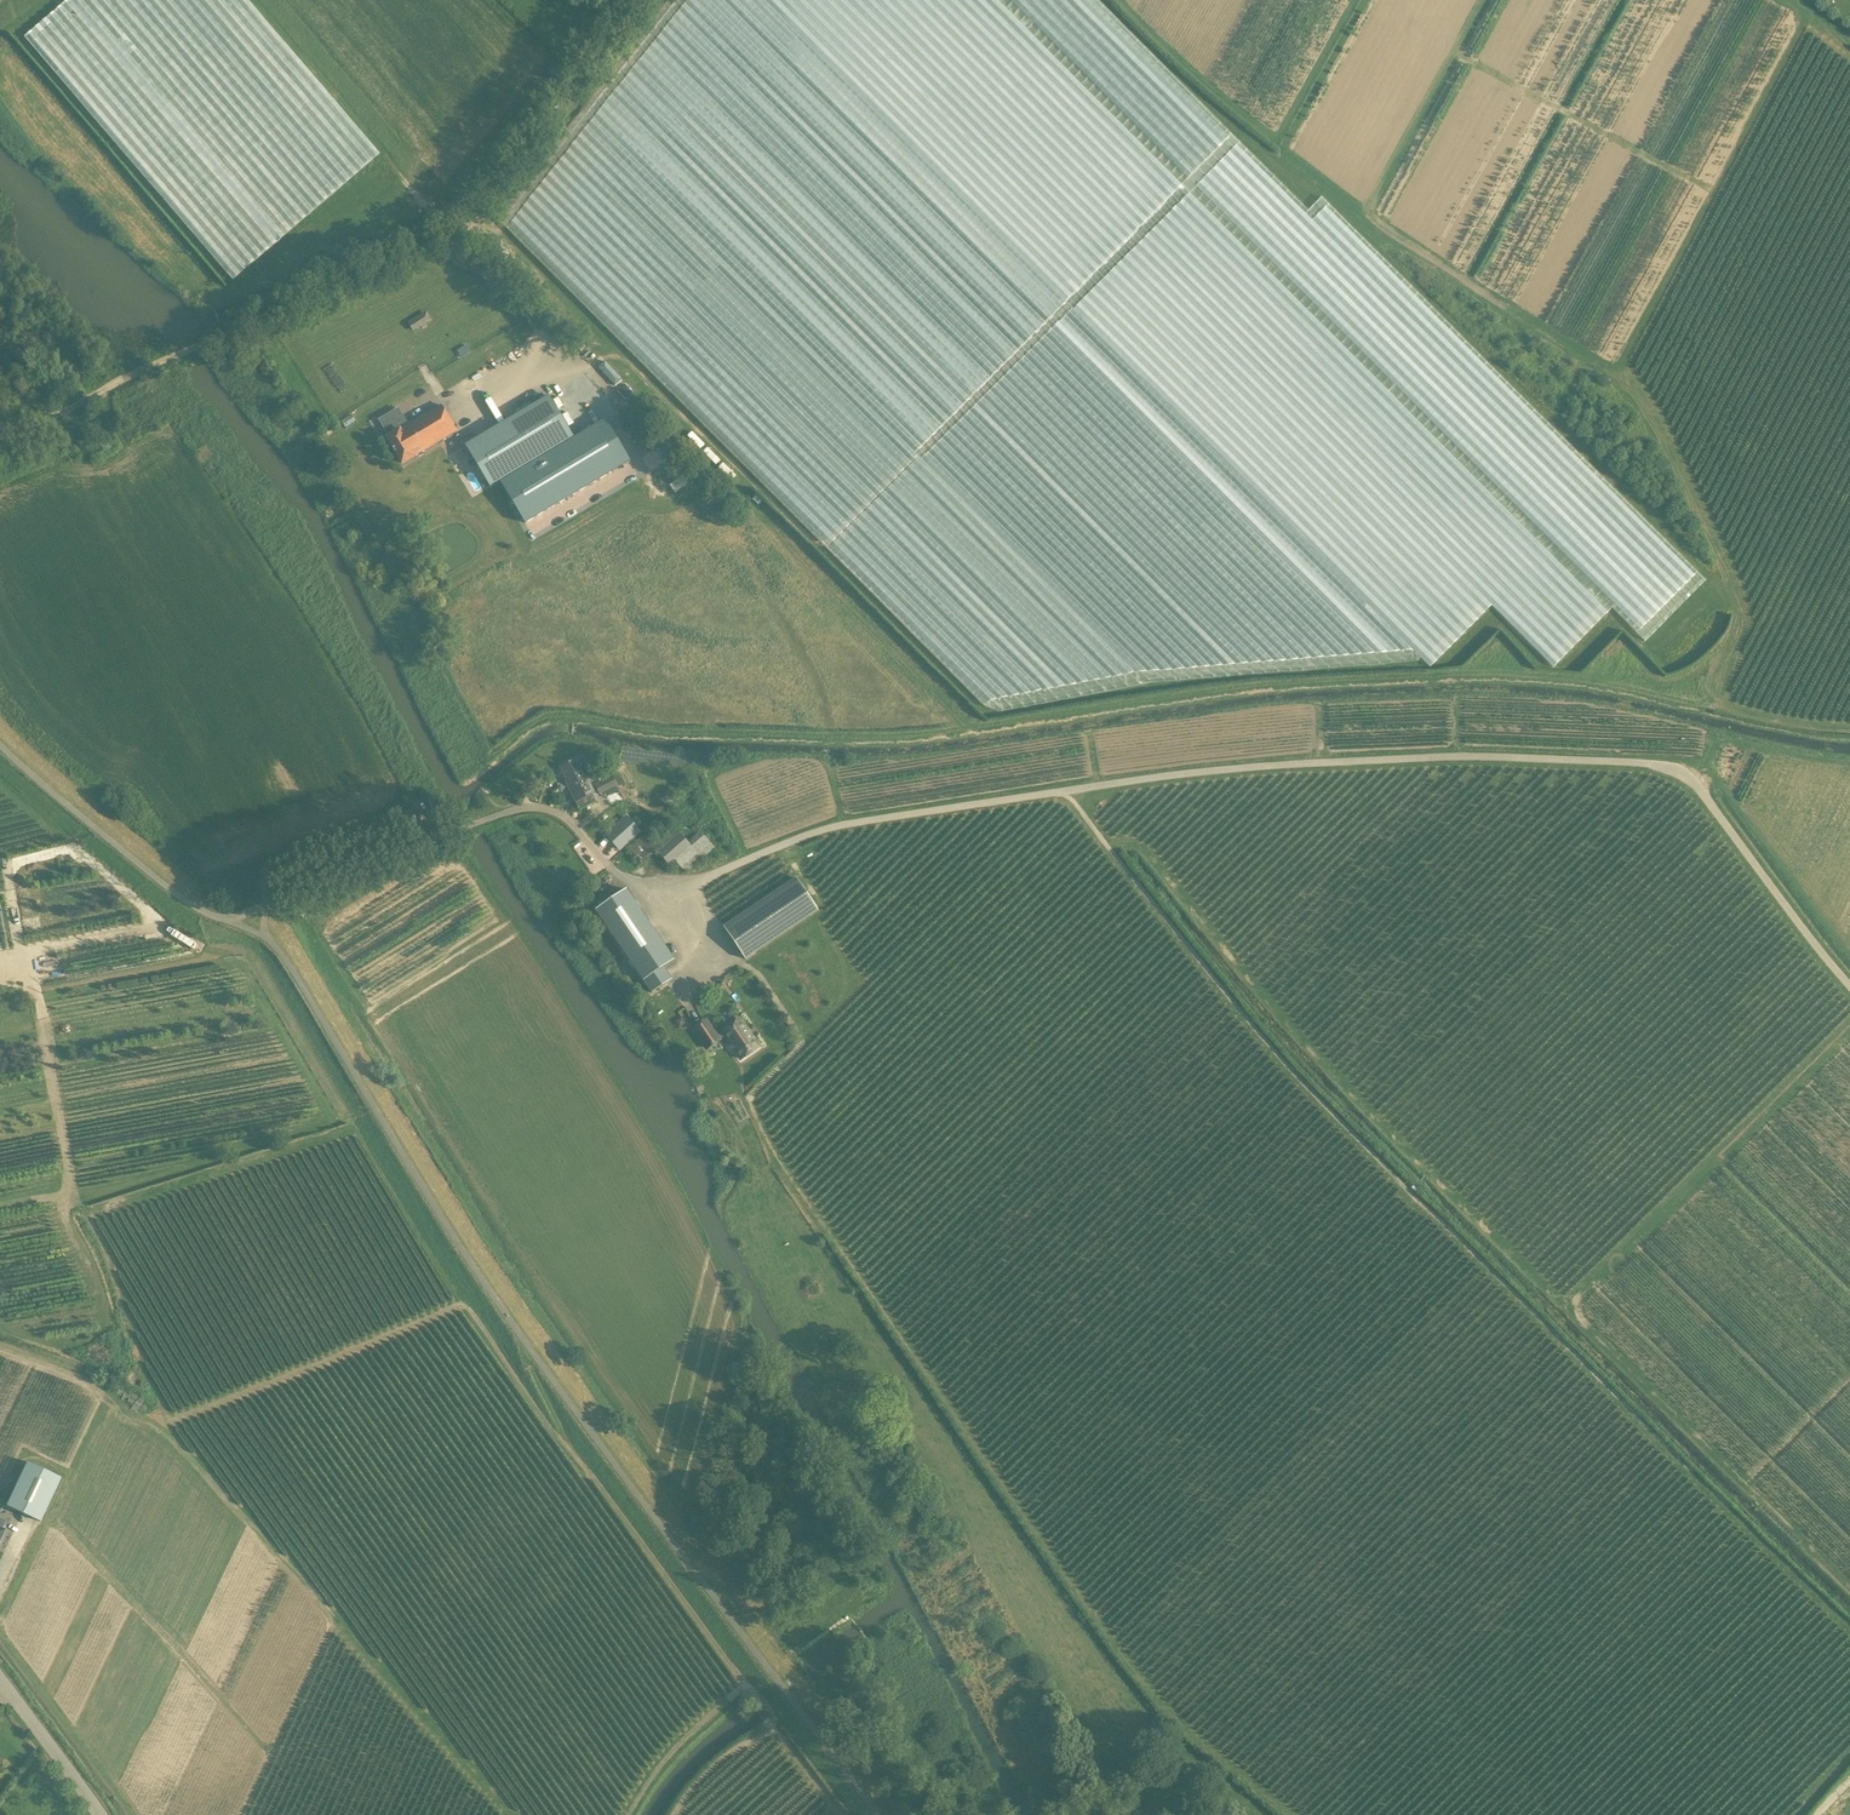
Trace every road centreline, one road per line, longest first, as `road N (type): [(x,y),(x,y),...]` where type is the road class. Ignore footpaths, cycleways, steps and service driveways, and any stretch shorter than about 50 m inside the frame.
road 1 (track): [(1849,986),(1706,791),(1655,763),(1464,756),(1170,775),(875,819),(820,831),(675,888),(632,885)]
road 2 (residential): [(269,940),(503,1311),(877,1814)]
road 3 (track): [(752,1689),(582,1460),(550,1429),(472,1306),(176,1425)]
road 4 (track): [(0,436),(441,238)]
road 5 (unclassified): [(266,904),(351,862),(538,809),(556,814),(632,885)]
road 6 (unclassified): [(441,238),(469,220),(639,0)]
road 7 (residential): [(0,745),(172,891),(228,920)]
road 8 (track): [(674,1814),(712,1767),(774,1729),(840,1814)]
road 9 (track): [(774,1729),(775,1717),(752,1689),(673,1756),(626,1814)]
road 10 (tertiary): [(93,1814),(0,1685)]

